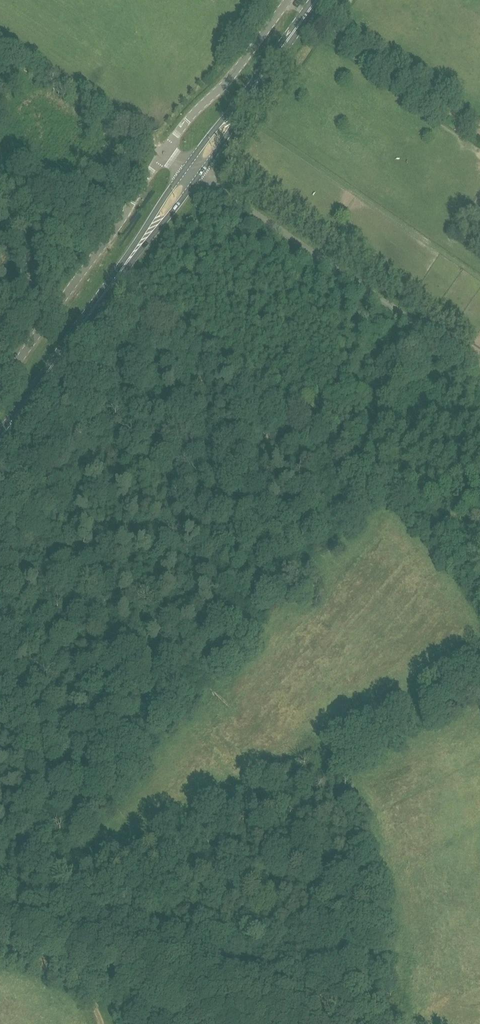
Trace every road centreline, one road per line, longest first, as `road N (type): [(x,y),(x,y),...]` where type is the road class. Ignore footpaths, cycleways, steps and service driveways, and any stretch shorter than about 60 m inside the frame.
road 1 (unclassified): [(479,365),(194,171)]
road 2 (primary): [(0,439),(194,171)]
road 3 (unclassified): [(0,386),(167,149)]
road 4 (track): [(84,963),(314,1023)]
road 5 (primary): [(194,171),(316,0)]
road 6 (track): [(167,149),(0,47)]
road 7 (unclassified): [(167,149),(287,0)]

